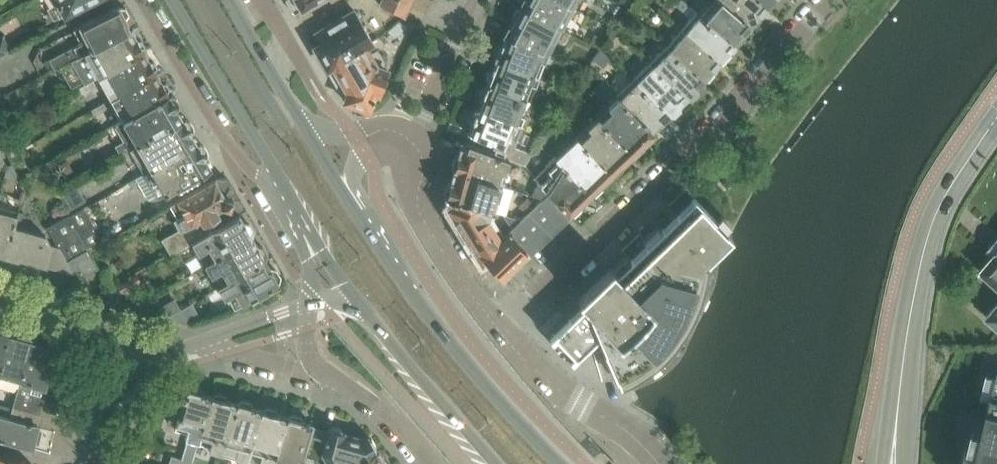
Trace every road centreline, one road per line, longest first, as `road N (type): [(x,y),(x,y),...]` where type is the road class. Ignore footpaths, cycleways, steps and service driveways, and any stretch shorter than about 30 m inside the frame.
road 1 (residential): [(499,330),(720,126),(828,0)]
road 2 (secondary): [(560,463),(444,331),(344,187)]
road 3 (tertiary): [(901,389),(930,235),(996,118)]
road 4 (residential): [(139,0),(233,152),(281,194)]
road 5 (secondary): [(173,0),(268,156),(281,194)]
road 6 (tertiary): [(499,330),(418,209),(423,172),(410,139)]
road 7 (secondary): [(358,301),(496,463)]
road 8 (tertiary): [(658,463),(630,433),(546,380),(499,330)]
road 9 (residential): [(0,302),(121,340),(150,359)]
road 10 (residential): [(410,139),(478,0)]
road 11 (tertiary): [(321,376),(367,396),(428,463)]
road 12 (residential): [(196,341),(321,376)]
road 13 (tertiary): [(83,463),(114,389),(150,359)]

